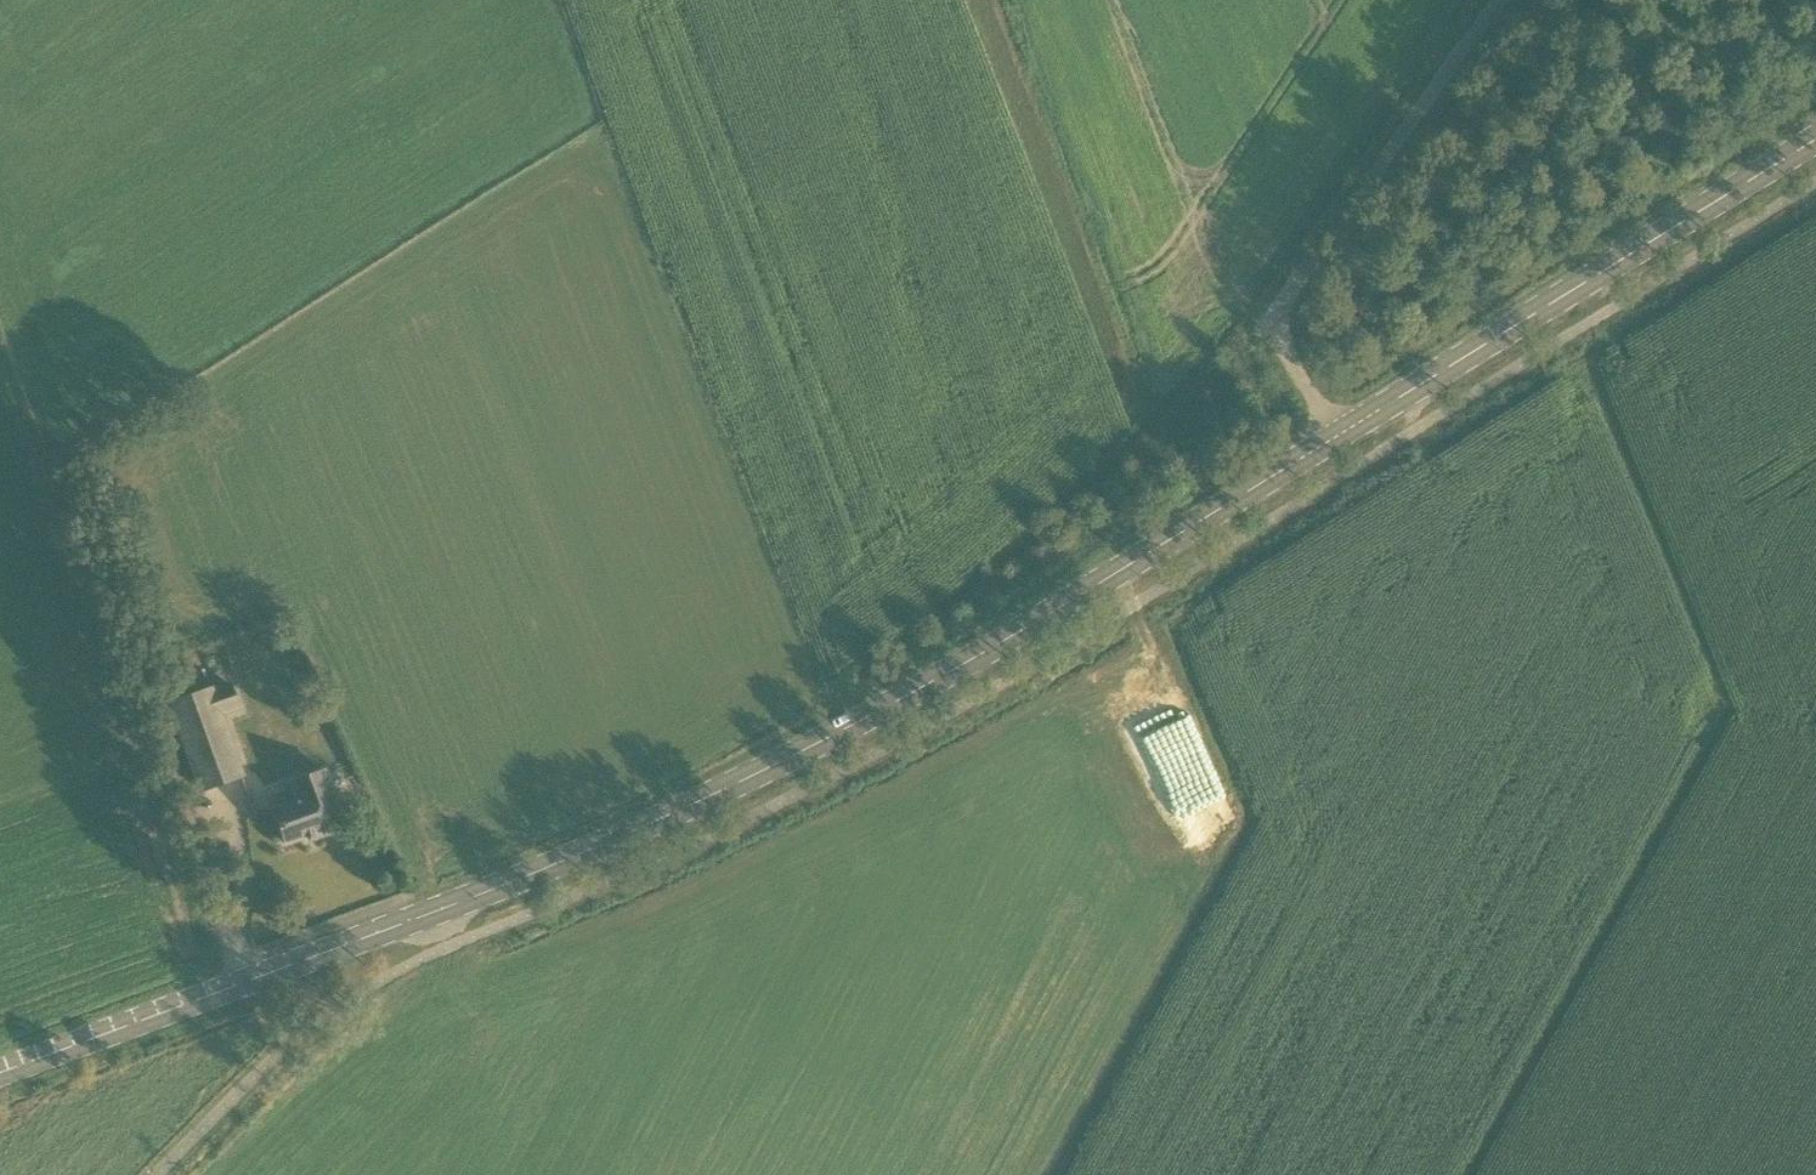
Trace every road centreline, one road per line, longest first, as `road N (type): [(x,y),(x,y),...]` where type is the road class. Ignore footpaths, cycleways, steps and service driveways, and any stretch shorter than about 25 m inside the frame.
road 1 (tertiary): [(1340,433),(889,707),(613,844),(435,911)]
road 2 (tertiary): [(1815,144),(1340,433)]
road 3 (unclassified): [(1340,433),(1268,327),(1524,0)]
road 4 (tertiary): [(0,1076),(435,911)]

